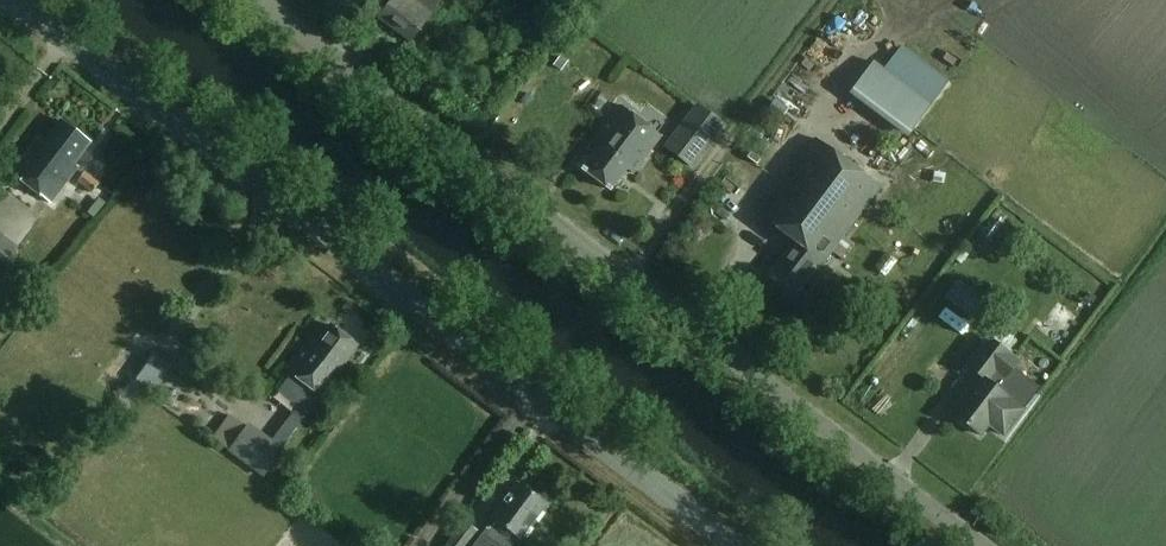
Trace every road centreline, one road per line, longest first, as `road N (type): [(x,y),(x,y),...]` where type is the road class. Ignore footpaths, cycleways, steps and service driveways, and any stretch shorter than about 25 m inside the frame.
road 1 (tertiary): [(742,545),(21,0)]
road 2 (unclassified): [(985,545),(265,0)]

